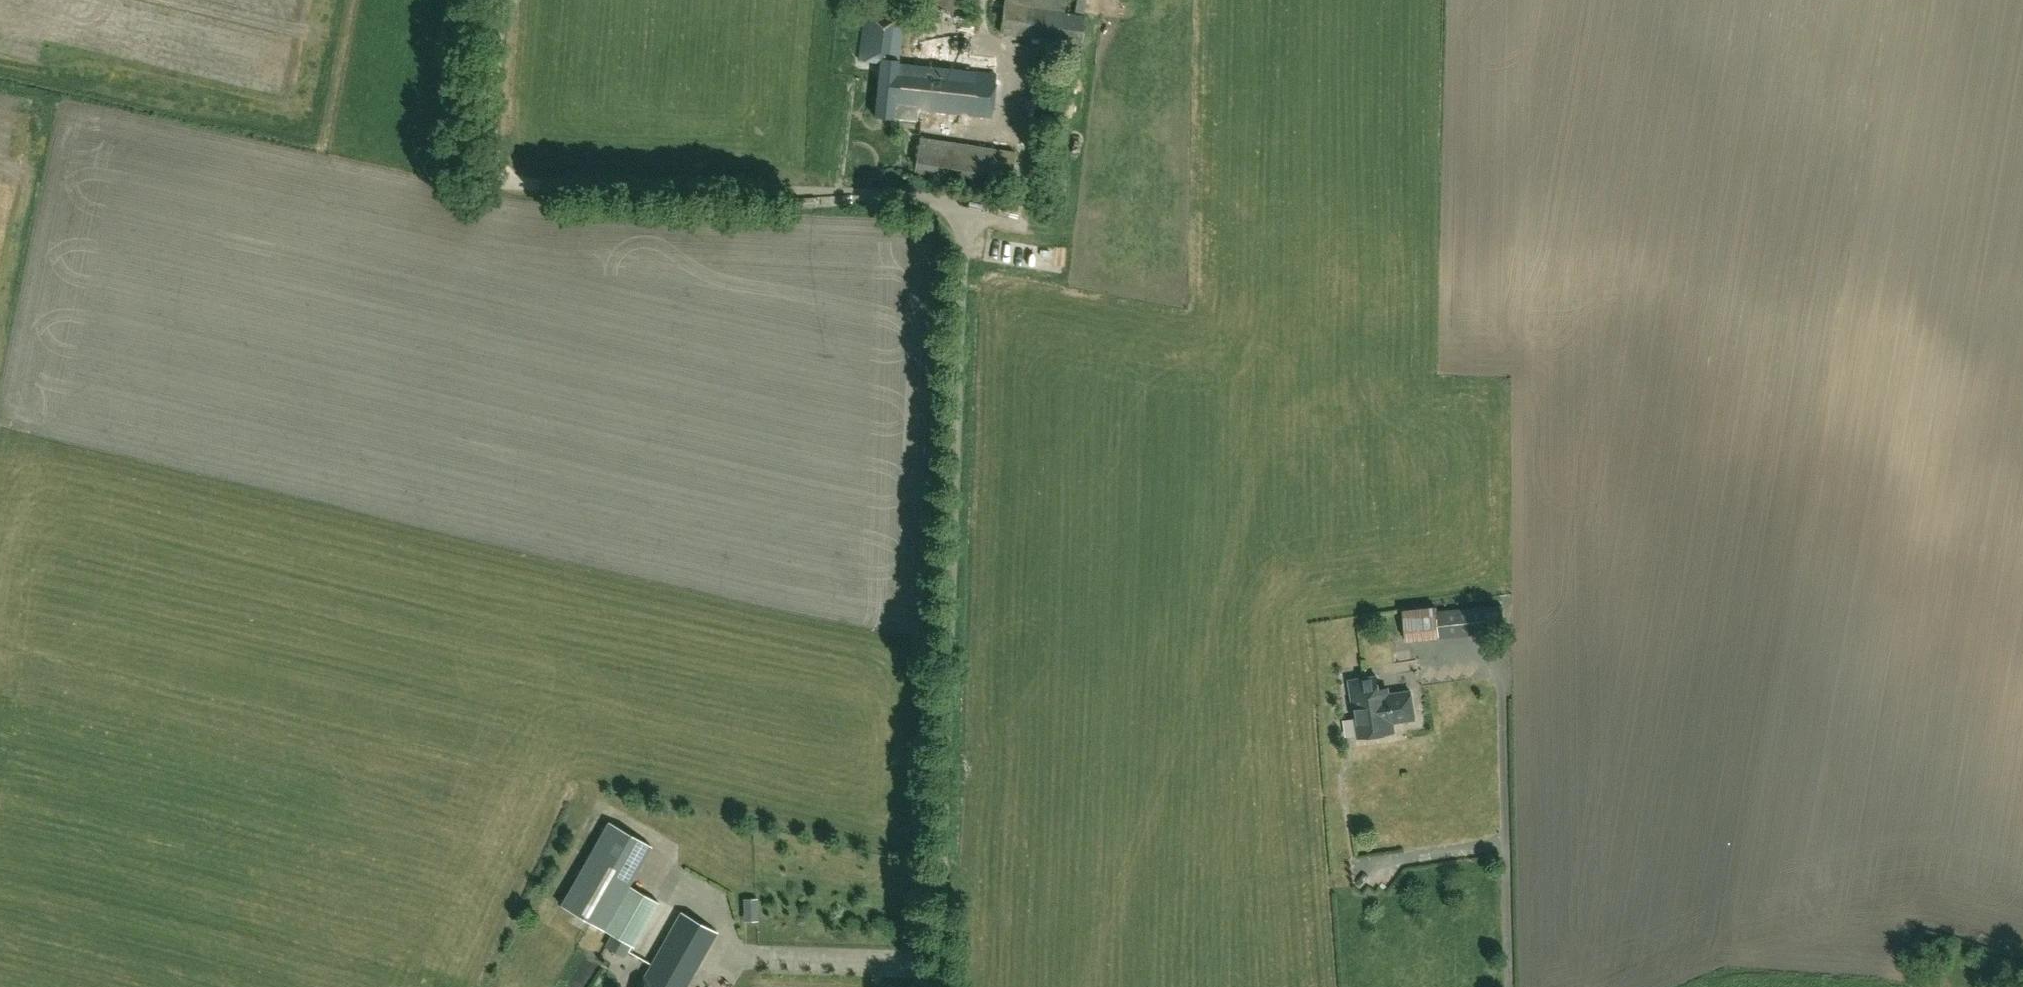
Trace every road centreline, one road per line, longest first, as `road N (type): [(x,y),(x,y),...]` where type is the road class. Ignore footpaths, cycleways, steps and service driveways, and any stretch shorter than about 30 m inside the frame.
road 1 (track): [(937,986),(968,221),(934,199),(514,183),(496,159),(506,0)]

